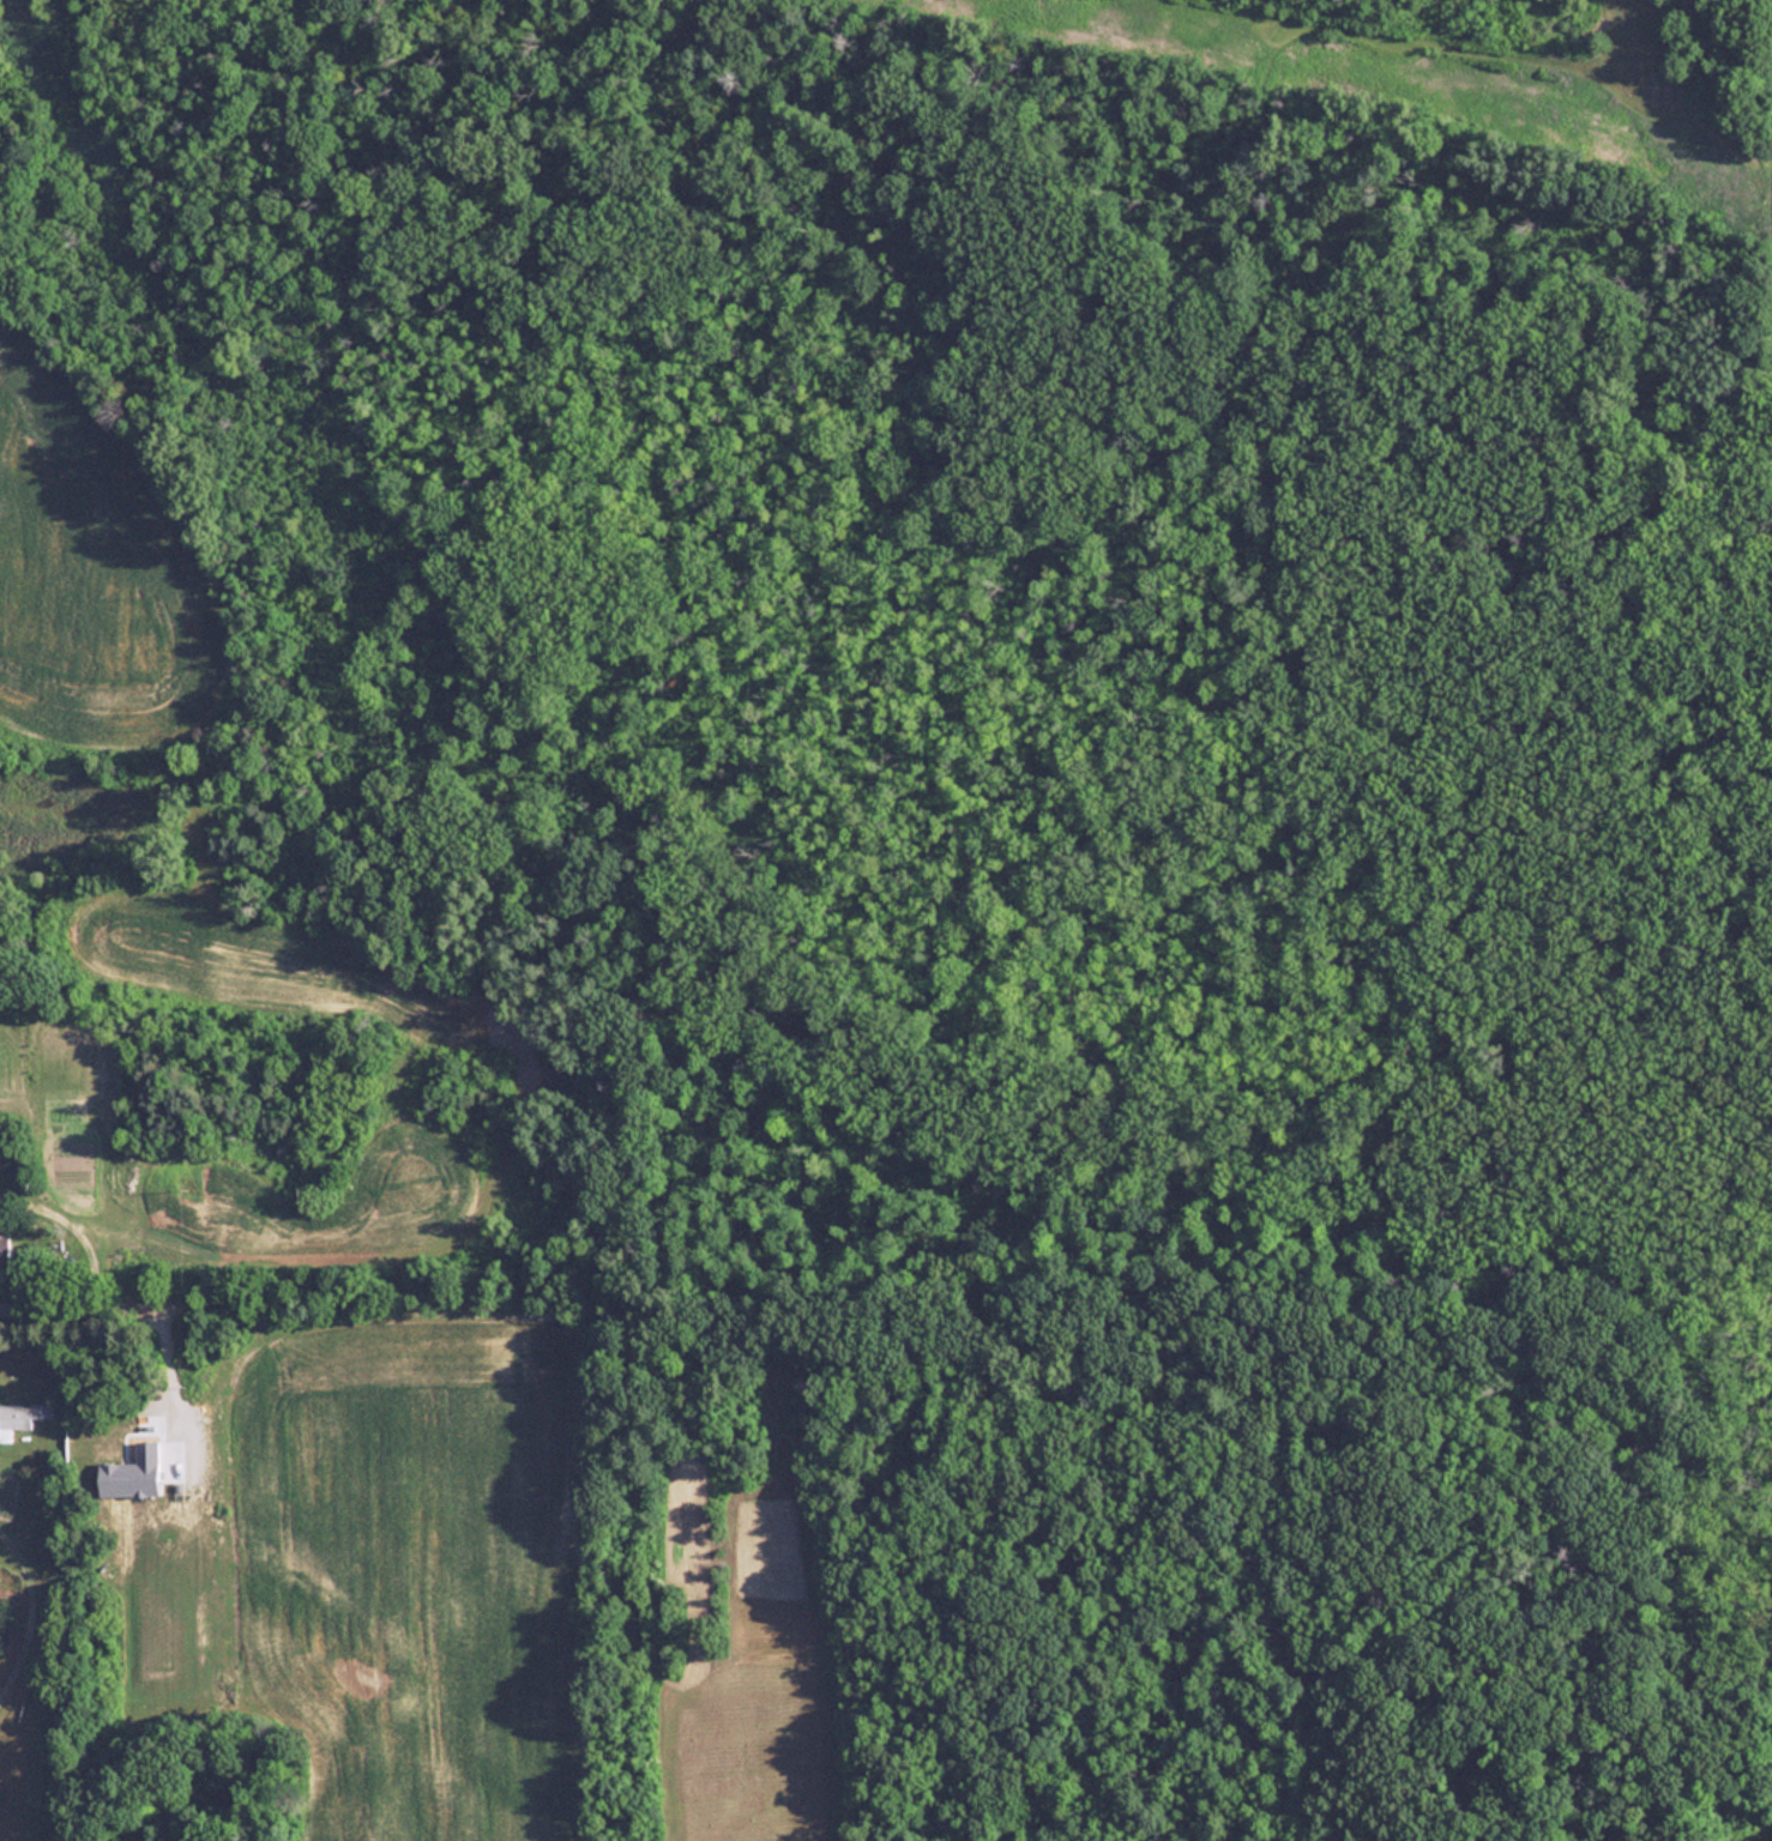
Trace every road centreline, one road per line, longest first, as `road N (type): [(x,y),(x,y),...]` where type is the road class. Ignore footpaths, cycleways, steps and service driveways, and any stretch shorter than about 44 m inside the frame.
road 1 (residential): [(0,1307),(234,1306)]

